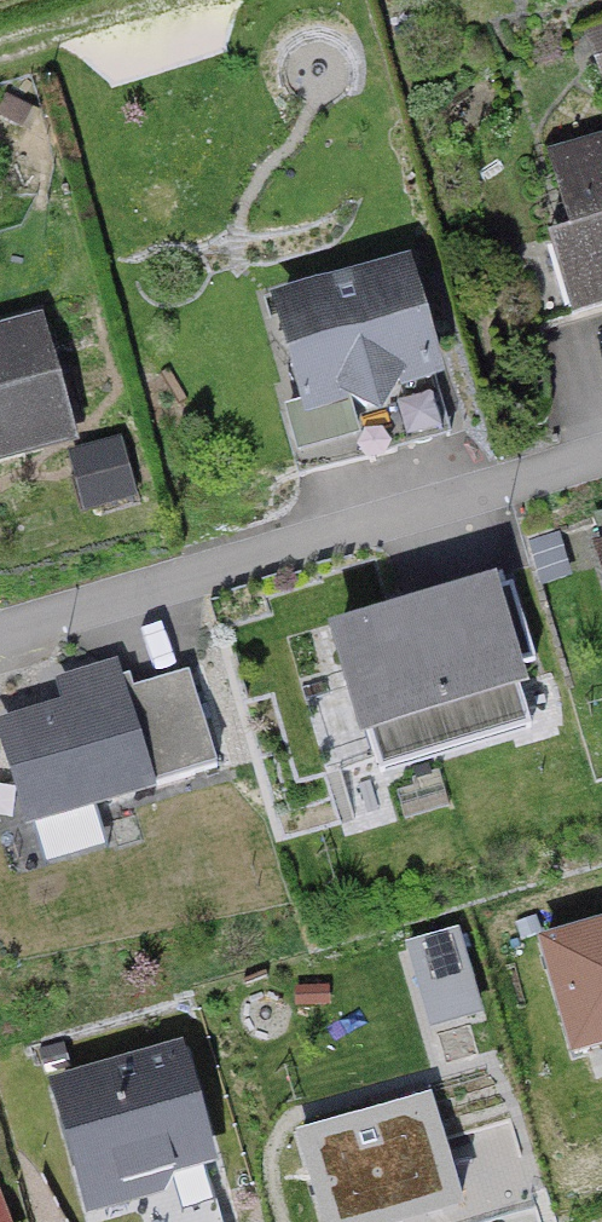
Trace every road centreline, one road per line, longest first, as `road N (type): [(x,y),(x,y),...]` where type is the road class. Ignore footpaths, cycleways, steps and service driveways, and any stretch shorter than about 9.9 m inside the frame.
road 1 (residential): [(0,637),(601,473)]

